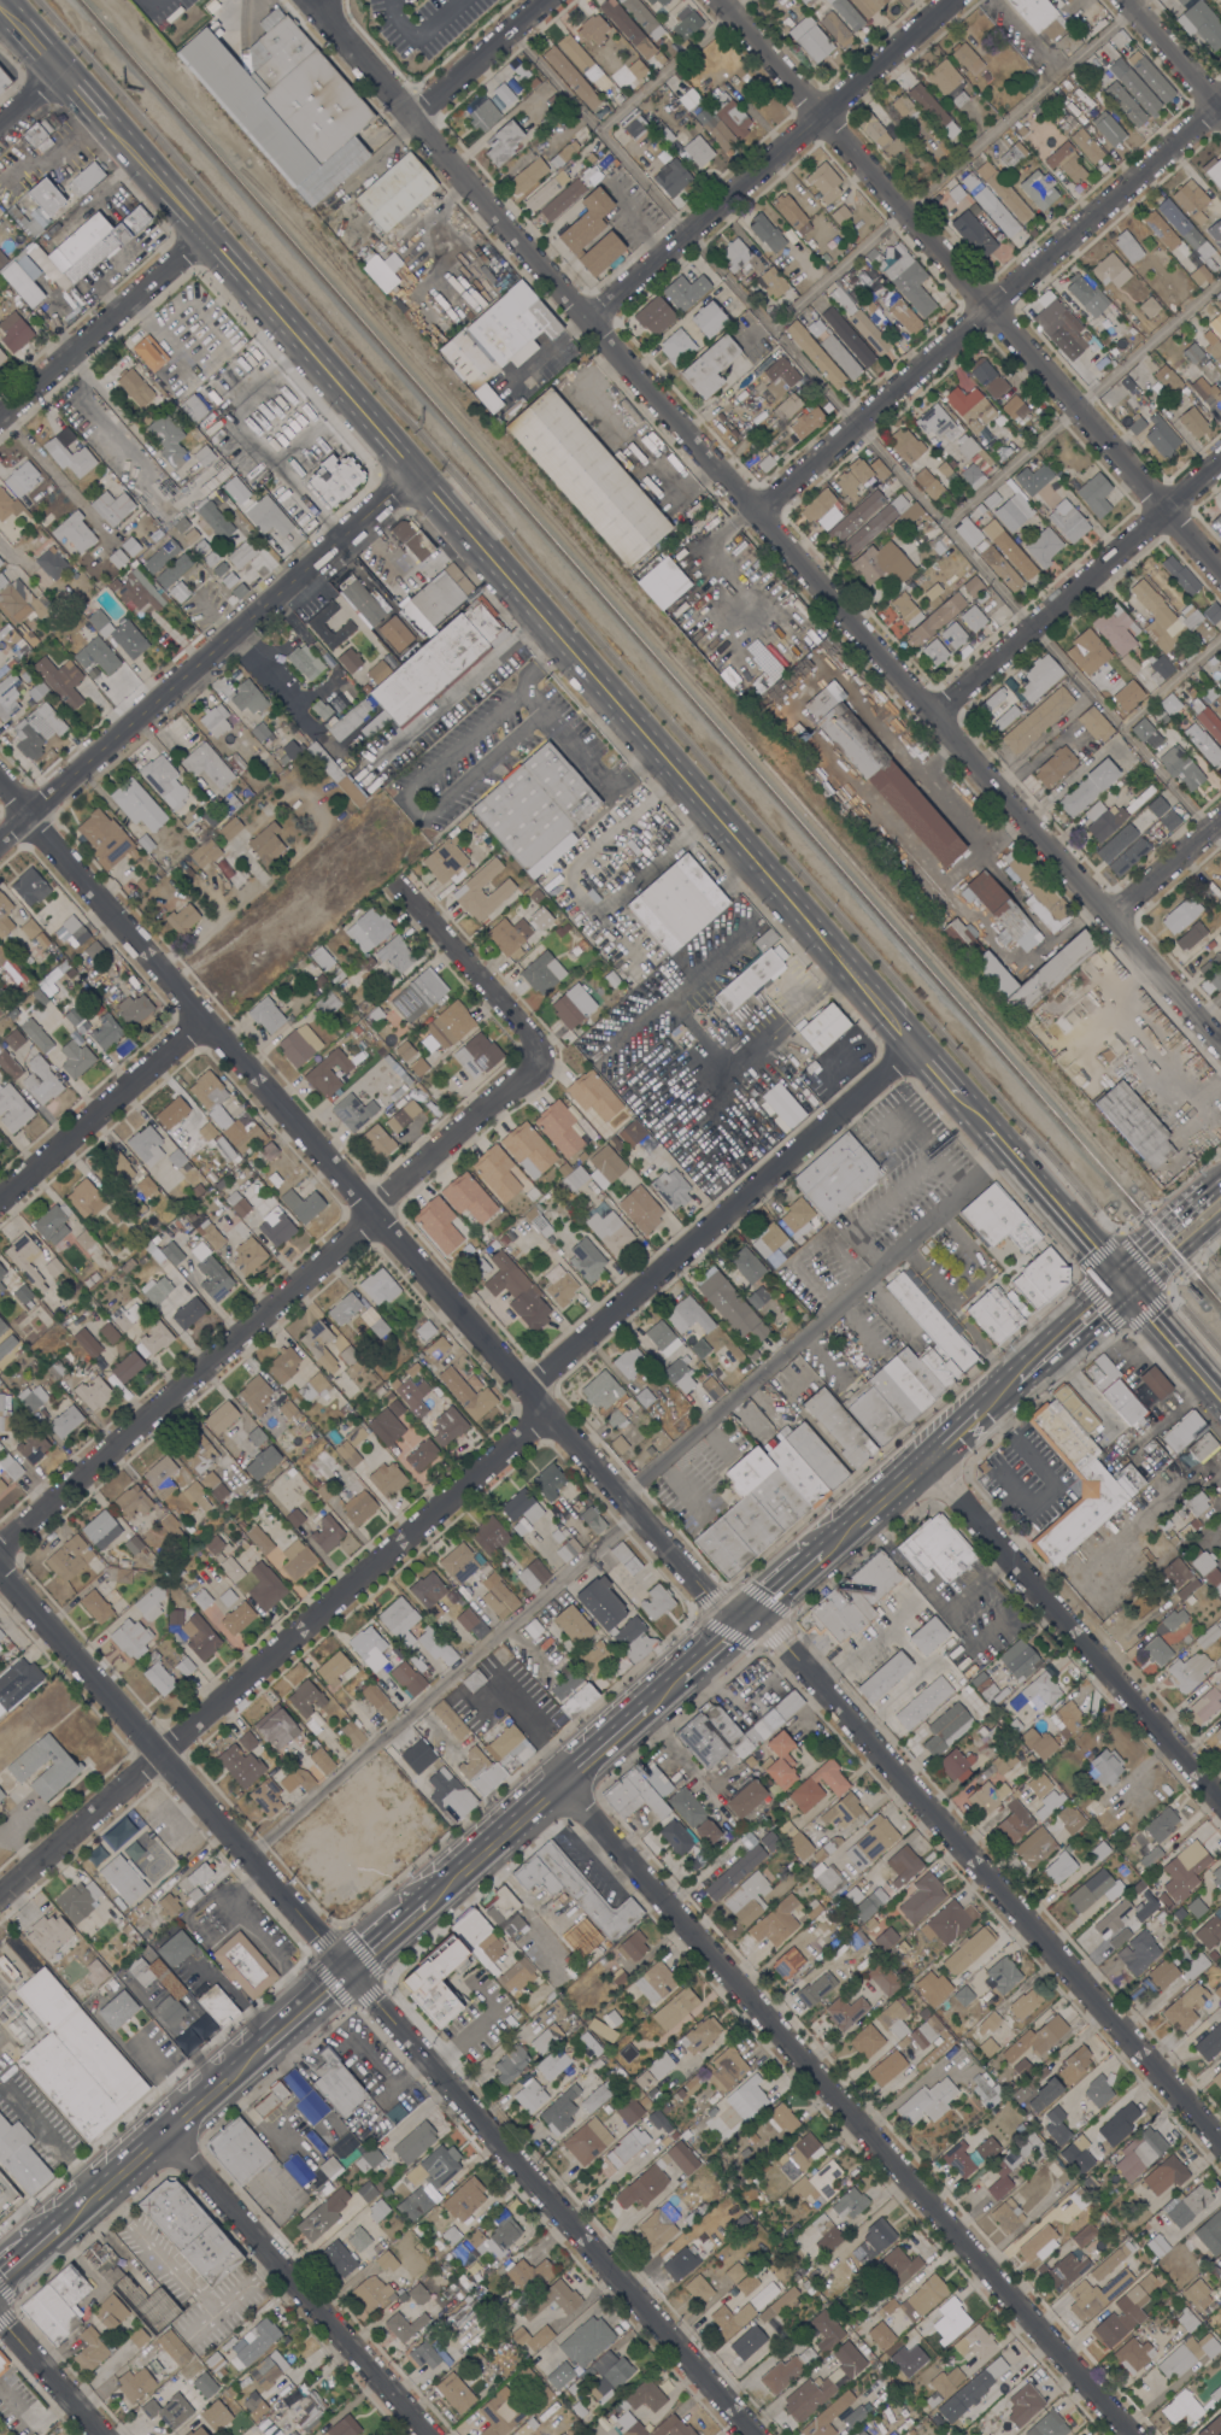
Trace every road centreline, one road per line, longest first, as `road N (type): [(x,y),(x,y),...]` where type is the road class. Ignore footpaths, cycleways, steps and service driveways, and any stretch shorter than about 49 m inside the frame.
road 1 (residential): [(1220,1045),(586,317),(321,0)]
road 2 (primary): [(911,1046),(104,122)]
road 3 (residential): [(755,2434),(0,1581)]
road 4 (residential): [(741,1623),(620,1497),(0,786)]
road 5 (residential): [(1128,2434),(560,1783)]
road 6 (residential): [(1220,575),(717,0)]
road 7 (residential): [(0,1896),(546,1412)]
road 8 (residential): [(540,1058),(374,1215),(0,1534)]
road 9 (residential): [(750,1615),(779,1638),(1220,2142)]
road 10 (residential): [(1220,101),(756,511)]
road 11 (residential): [(416,470),(0,838)]
road 12 (residential): [(911,1046),(527,1390)]
road 13 (residential): [(949,0),(586,317)]
road 14 (residential): [(1220,1799),(924,1460)]
road 15 (residential): [(429,2434),(154,2122)]
road 16 (residential): [(1220,460),(937,711)]
road 17 (primary): [(256,2052),(225,2059),(63,2204),(52,2230)]
road 18 (primary): [(52,2230),(77,2222),(246,2075),(256,2052)]
road 19 (residential): [(204,233),(0,412)]
road 20 (residential): [(204,1020),(0,1199)]
road 21 (residential): [(540,1058),(412,900)]
road 22 (primary): [(1115,1271),(987,1128)]
road 23 (primary): [(428,1900),(560,1783)]
road 24 (residential): [(544,0),(410,112)]
road 25 (residential): [(1220,817),(1108,914)]
road 26 (residential): [(95,2434),(0,2325)]
road 27 (primary): [(817,1557),(924,1460)]
road 28 (residential): [(1220,108),(1125,0)]
road 29 (primary): [(1220,1397),(1131,1291)]
road 30 (primary): [(1207,1186),(1115,1271)]
road 31 (primary): [(256,2052),(348,1970)]
road 32 (primary): [(1115,1271),(1033,1360)]

